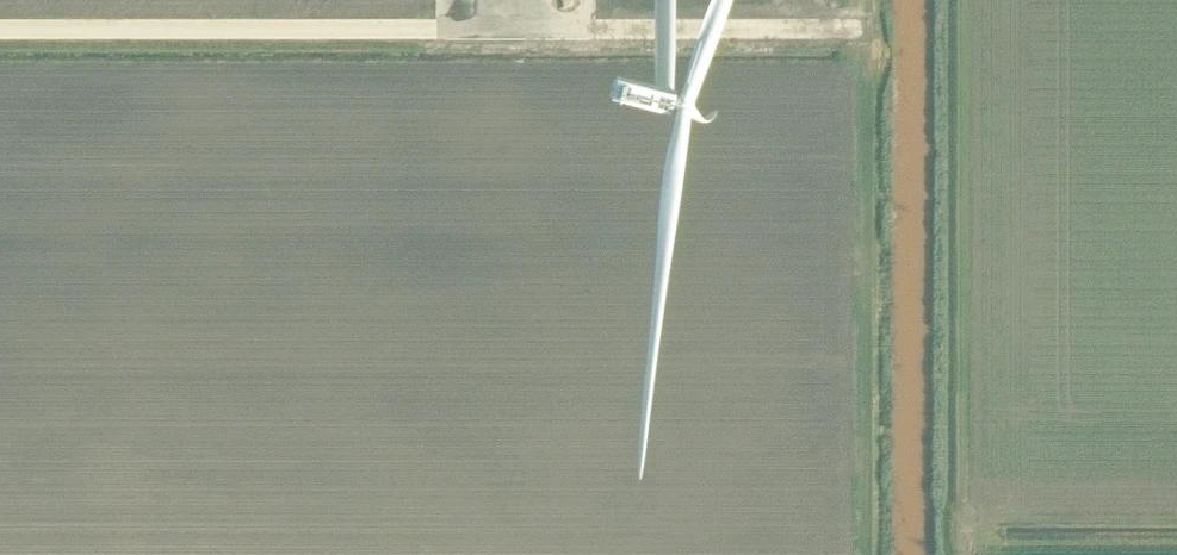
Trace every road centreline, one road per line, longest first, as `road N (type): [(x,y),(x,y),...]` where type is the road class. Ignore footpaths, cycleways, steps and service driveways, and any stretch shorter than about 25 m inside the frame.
road 1 (track): [(0,28),(579,28)]

